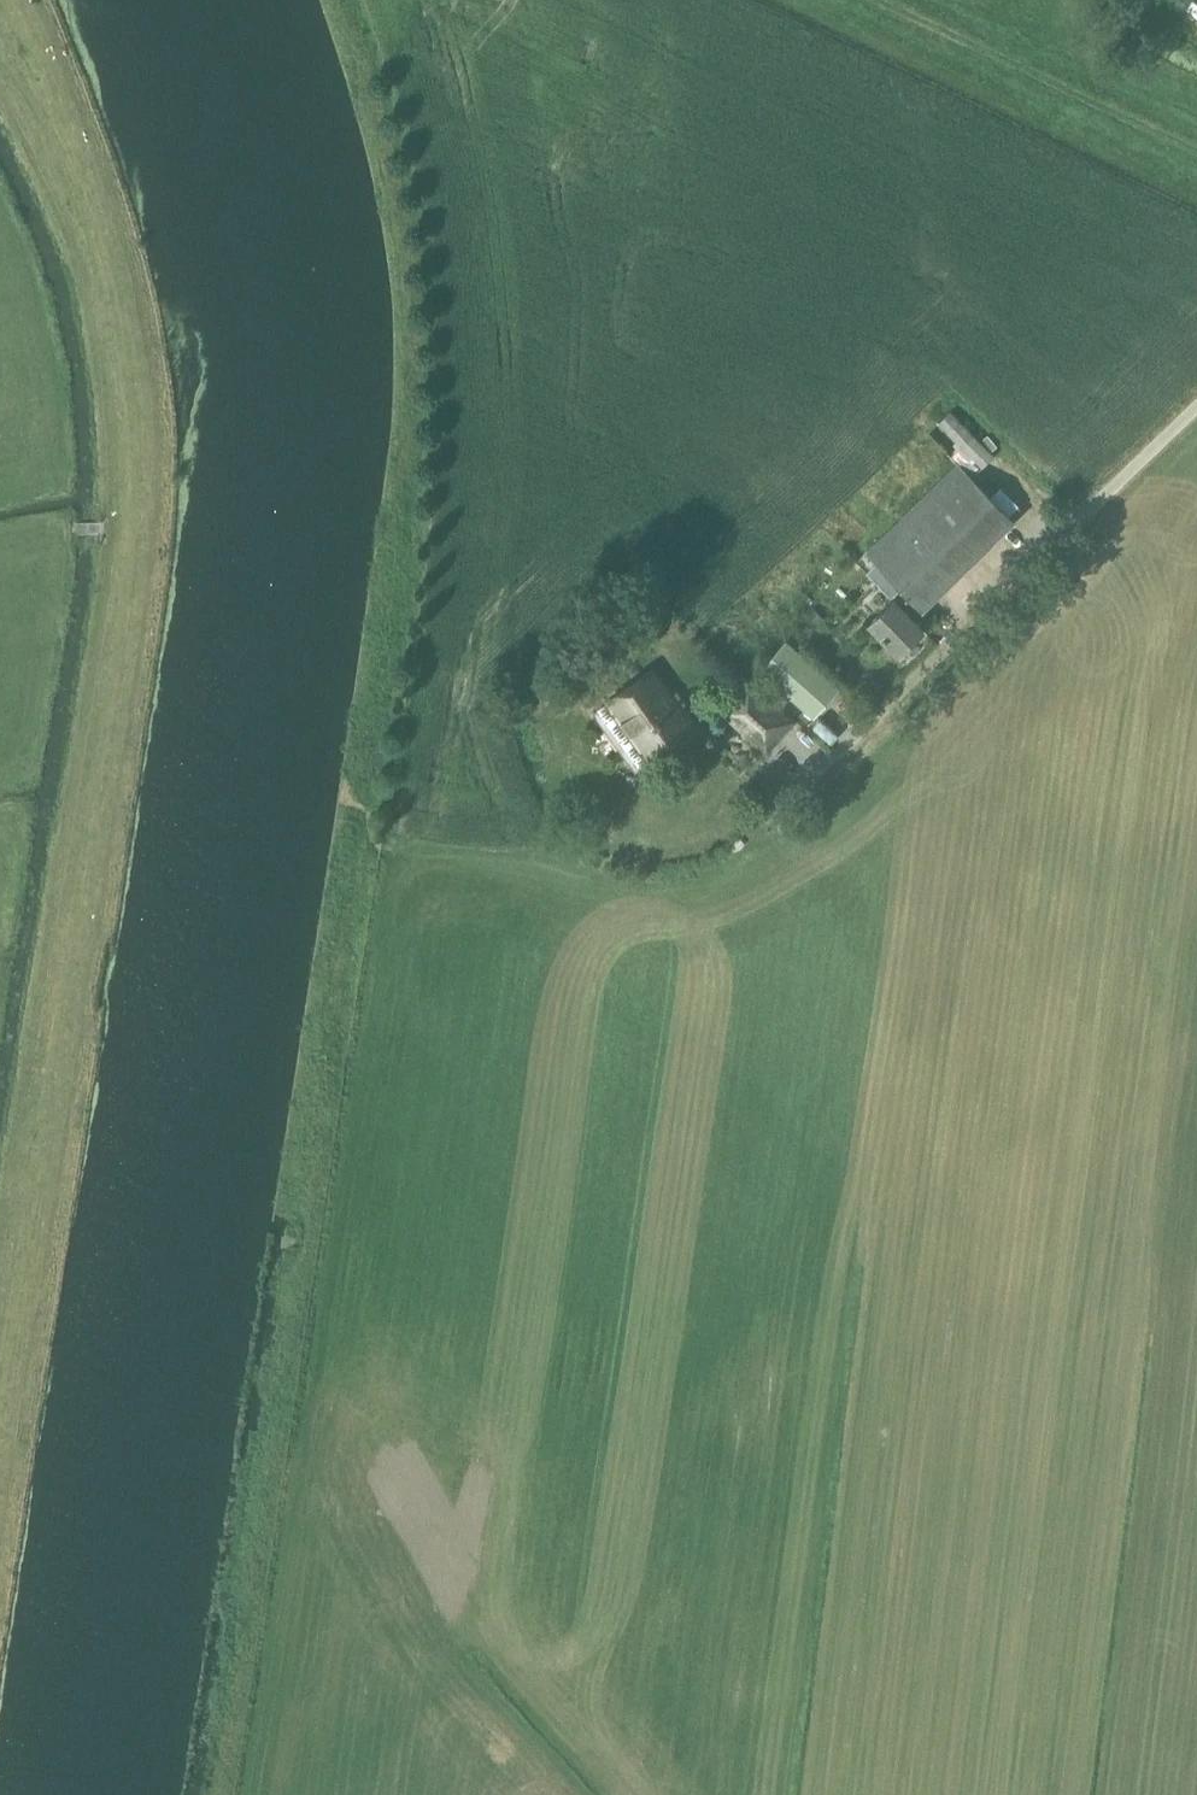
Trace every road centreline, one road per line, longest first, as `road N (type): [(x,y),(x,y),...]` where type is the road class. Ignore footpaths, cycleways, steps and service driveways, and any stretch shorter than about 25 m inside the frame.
road 1 (track): [(881,0),(1196,152)]

